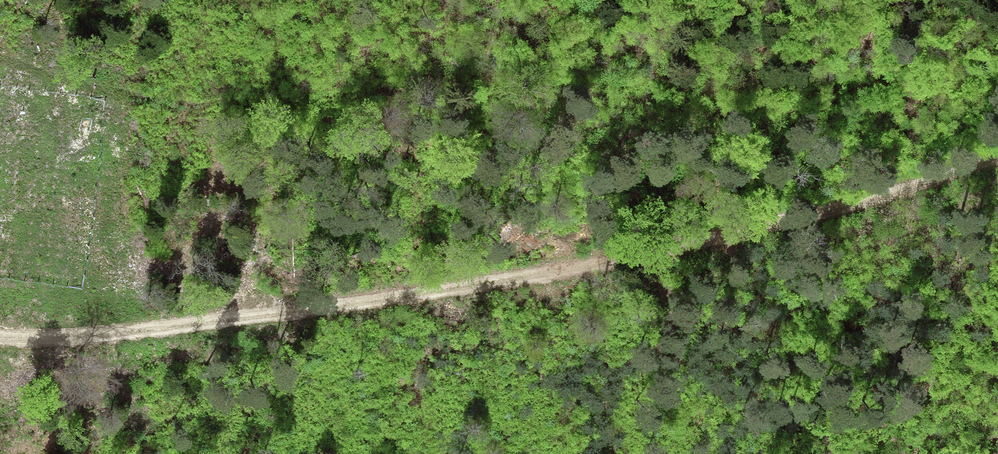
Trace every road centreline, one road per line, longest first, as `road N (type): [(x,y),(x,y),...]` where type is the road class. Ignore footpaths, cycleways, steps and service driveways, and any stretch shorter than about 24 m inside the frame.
road 1 (track): [(997,160),(856,205),(562,277),(203,332),(0,327)]
road 2 (track): [(997,68),(846,88),(679,92),(507,73),(226,110),(130,98),(67,79)]

